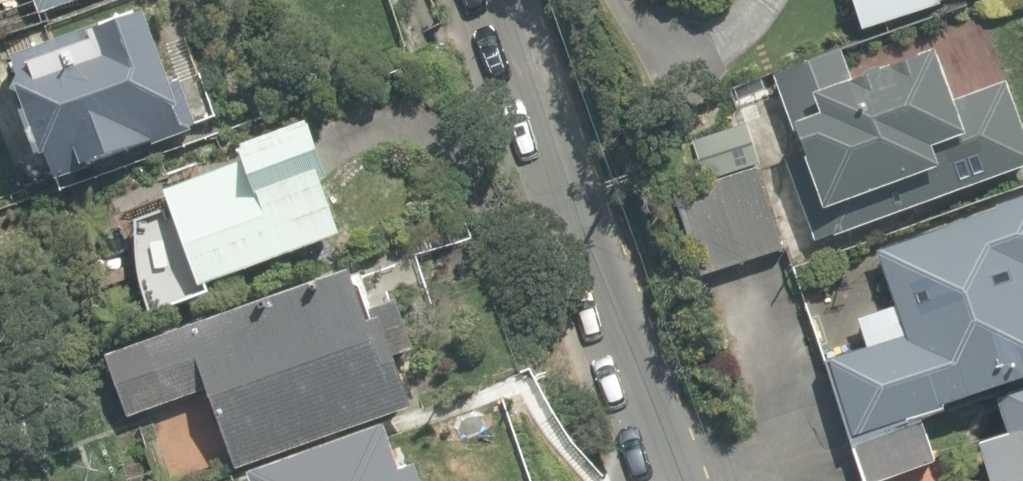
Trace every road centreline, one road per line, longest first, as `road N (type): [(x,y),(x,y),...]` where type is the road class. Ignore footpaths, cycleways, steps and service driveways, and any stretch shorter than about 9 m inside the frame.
road 1 (residential): [(493,0),(662,480)]

